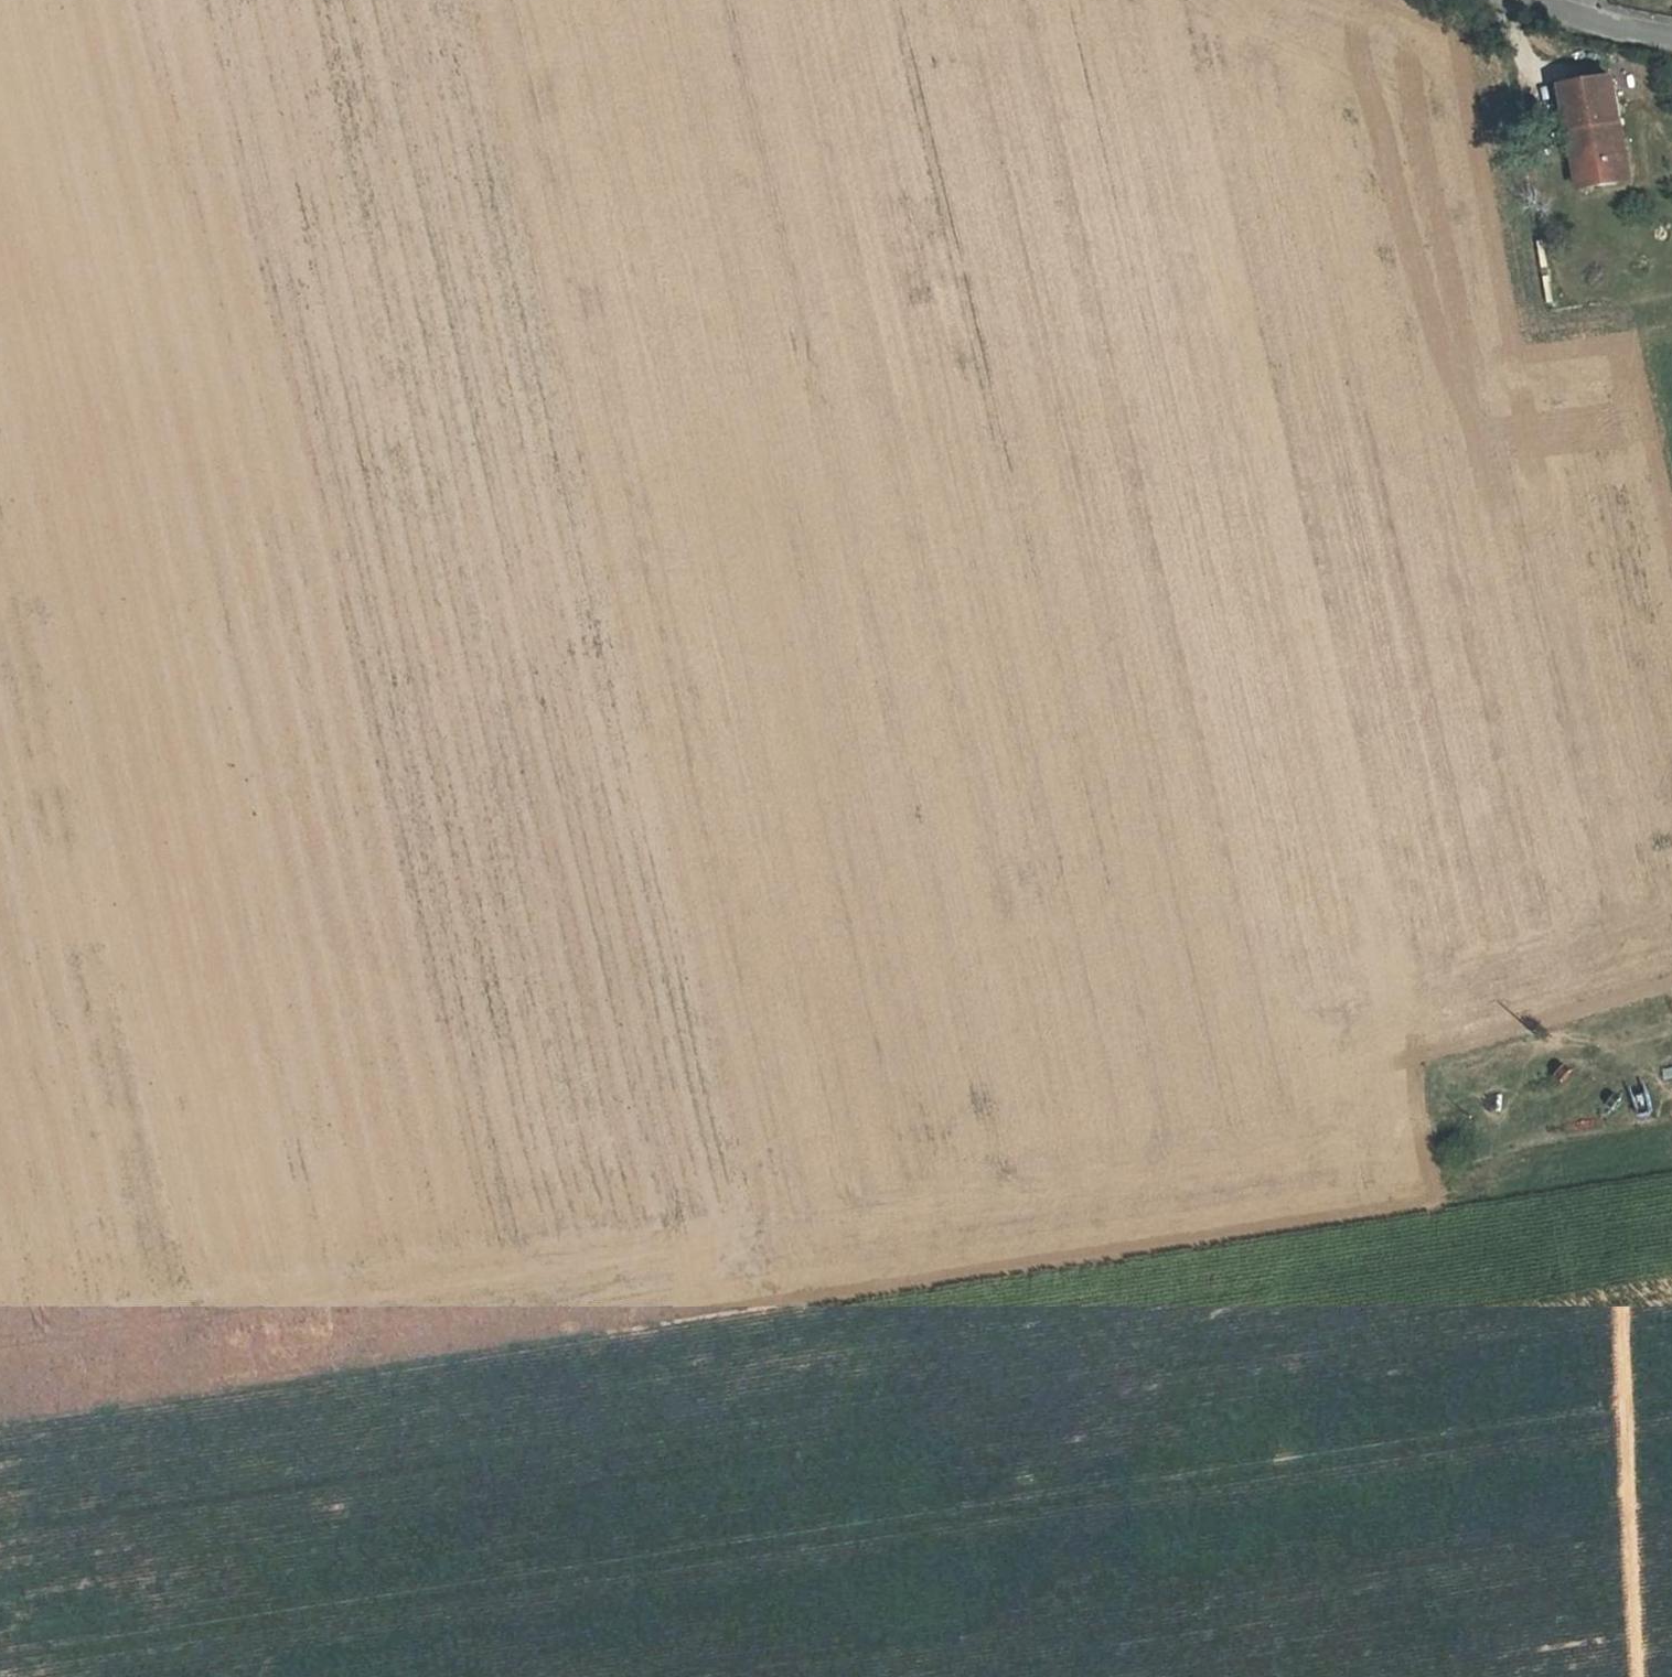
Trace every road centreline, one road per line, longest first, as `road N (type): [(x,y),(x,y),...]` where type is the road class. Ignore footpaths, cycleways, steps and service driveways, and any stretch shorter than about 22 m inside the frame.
road 1 (unclassified): [(1671,36),(1582,21),(1528,0)]

